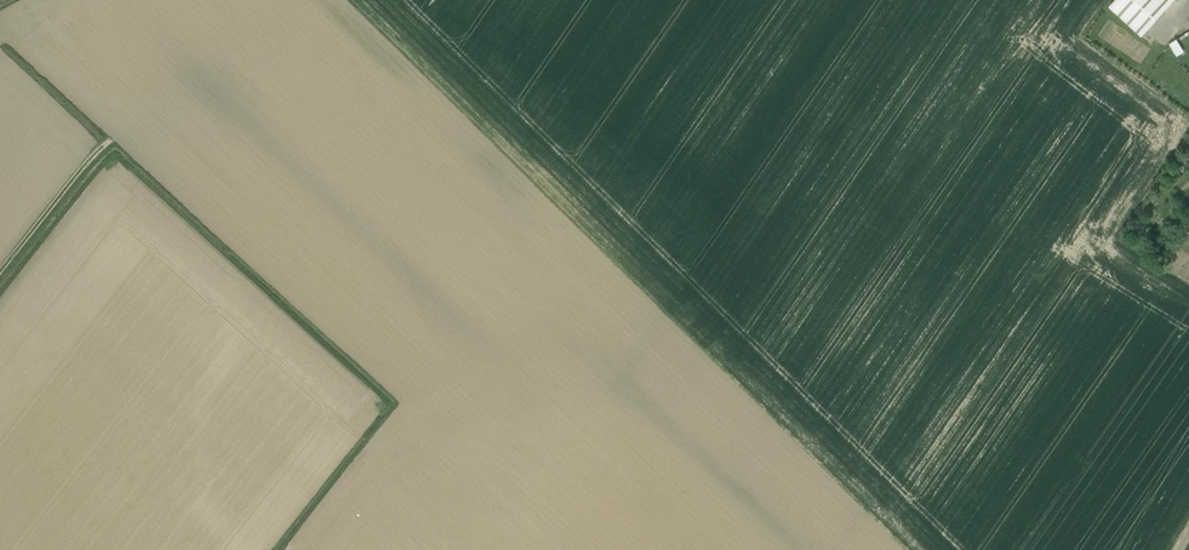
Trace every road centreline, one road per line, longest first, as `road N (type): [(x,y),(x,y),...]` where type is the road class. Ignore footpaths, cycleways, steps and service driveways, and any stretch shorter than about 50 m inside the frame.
road 1 (track): [(0,276),(106,143)]

